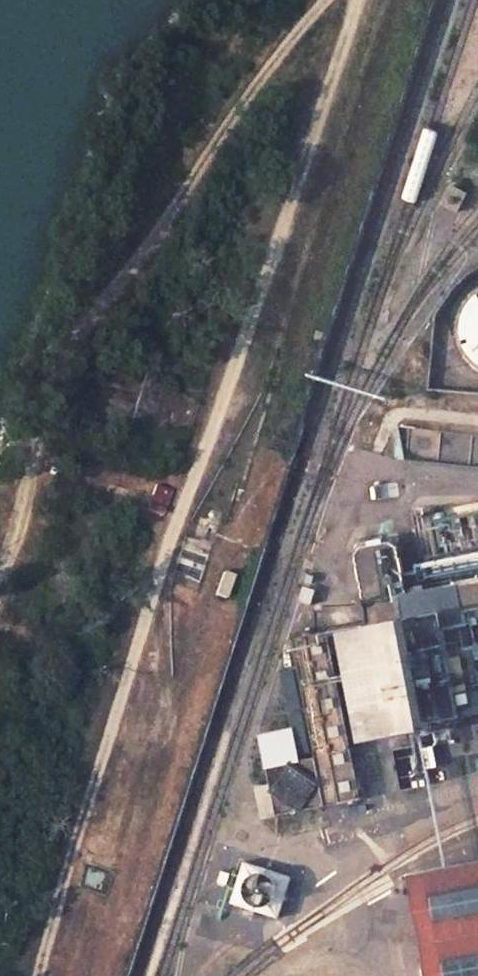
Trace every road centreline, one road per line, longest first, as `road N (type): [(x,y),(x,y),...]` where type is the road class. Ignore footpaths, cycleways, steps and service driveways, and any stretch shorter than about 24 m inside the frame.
road 1 (track): [(37,975),(175,516),(245,370),(310,119),(353,0)]
road 2 (track): [(0,605),(76,368),(228,121),(324,0)]
road 3 (unclassified): [(386,975),(359,841)]

